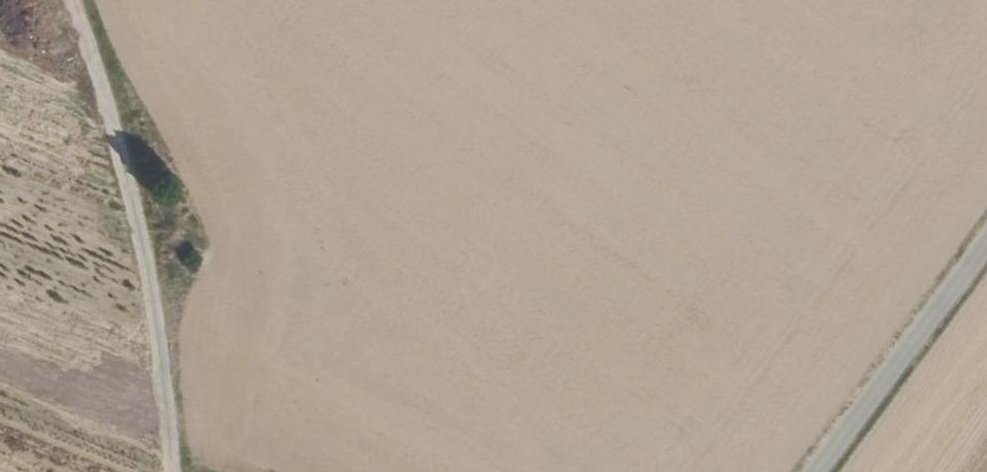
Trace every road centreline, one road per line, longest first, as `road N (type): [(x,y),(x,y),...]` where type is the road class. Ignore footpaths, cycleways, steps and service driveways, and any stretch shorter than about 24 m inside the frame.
road 1 (track): [(175,471),(160,293),(95,62),(68,0)]
road 2 (track): [(815,471),(986,241)]

